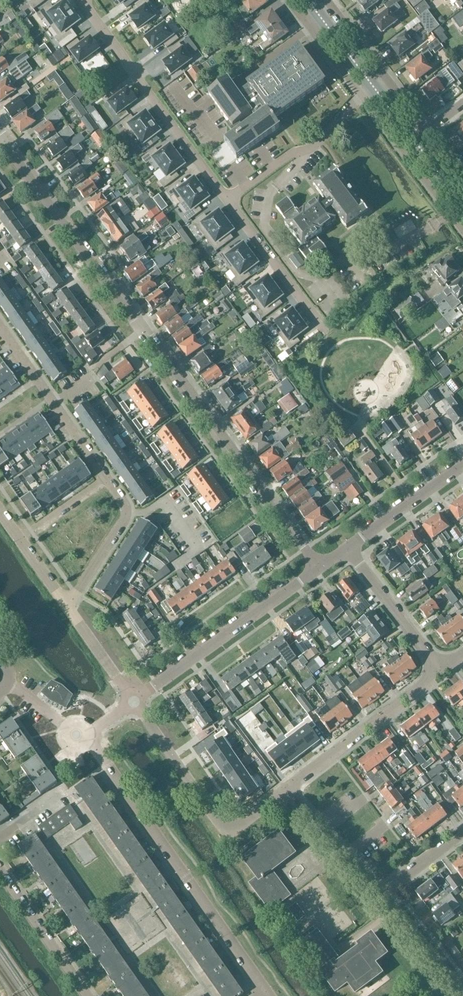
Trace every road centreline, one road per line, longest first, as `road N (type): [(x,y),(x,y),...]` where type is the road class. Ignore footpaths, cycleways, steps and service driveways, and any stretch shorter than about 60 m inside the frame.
road 1 (residential): [(303,546),(3,141)]
road 2 (residential): [(266,990),(77,736)]
road 3 (residential): [(82,0),(229,199)]
road 4 (residential): [(291,789),(228,837),(134,703)]
road 5 (unclassified): [(134,703),(321,567)]
road 6 (residential): [(439,671),(291,789)]
road 7 (residential): [(104,478),(0,326)]
road 8 (unclassified): [(362,95),(315,145),(229,199)]
road 9 (unclassified): [(462,229),(362,95)]
road 10 (unclassified): [(426,131),(327,0)]
road 11 (residential): [(90,995),(0,868)]
road 12 (residential): [(69,609),(127,520),(104,478)]
road 13 (residential): [(439,671),(348,549)]
road 14 (residential): [(229,199),(319,321)]
road 15 (unclassified): [(348,549),(462,465)]
road 16 (residential): [(380,896),(291,789)]
road 17 (residential): [(458,995),(380,896)]

